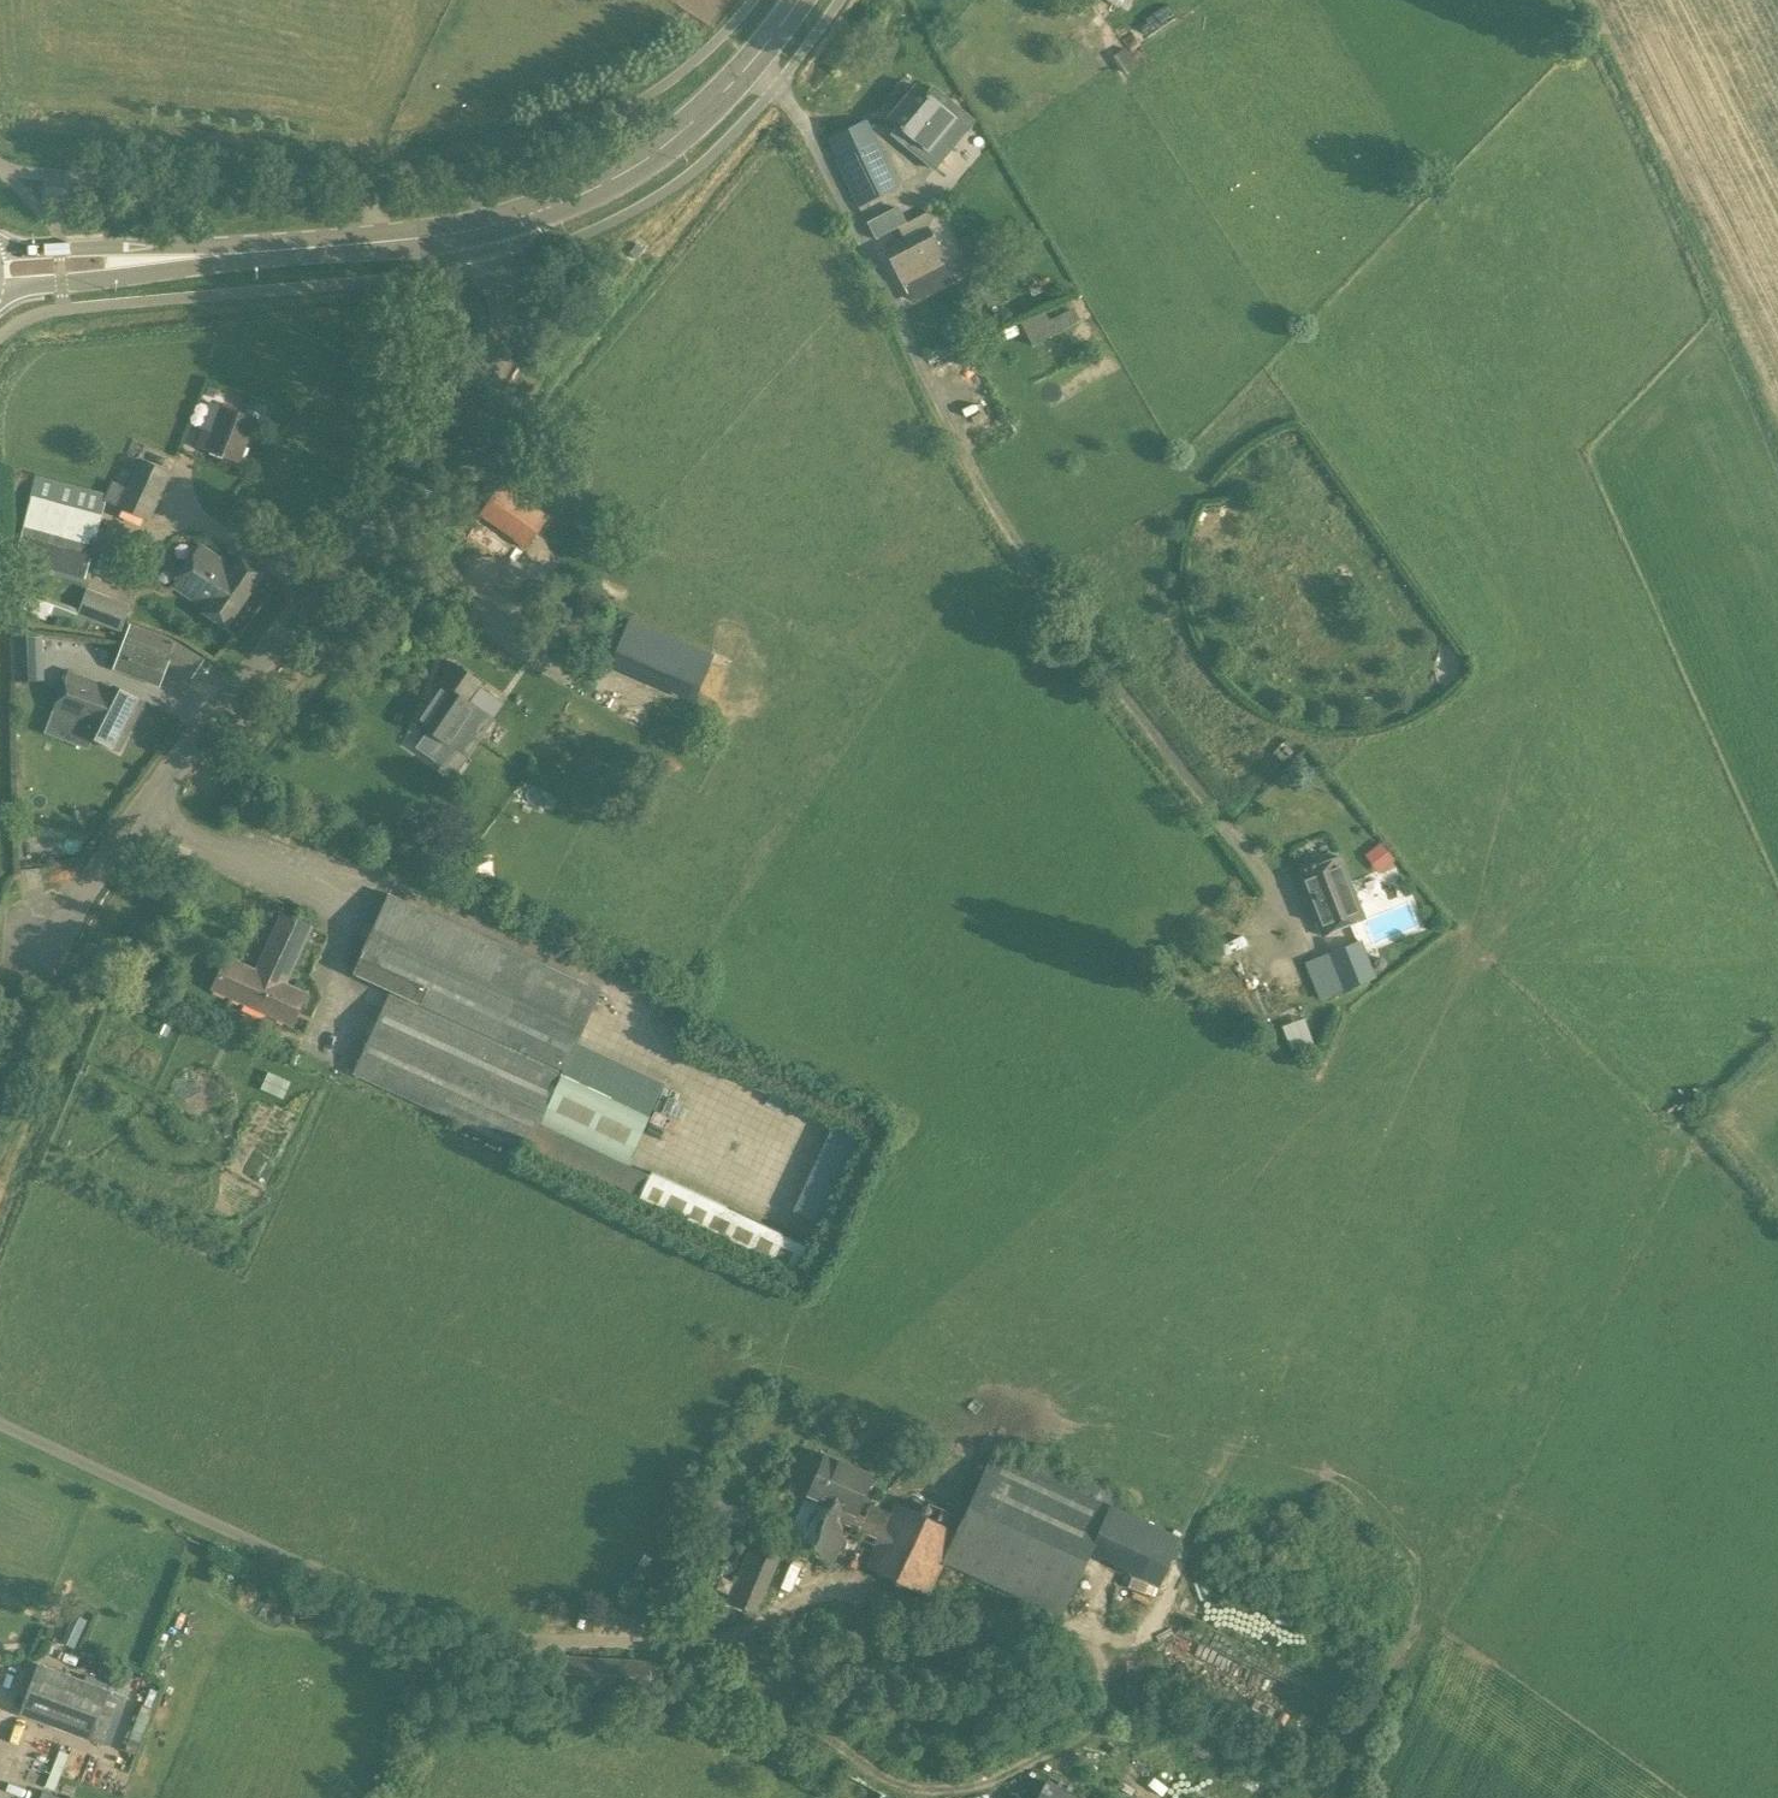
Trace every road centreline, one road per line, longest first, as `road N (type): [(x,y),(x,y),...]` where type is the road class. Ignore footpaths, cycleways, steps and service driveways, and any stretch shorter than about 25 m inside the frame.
road 1 (unclassified): [(1221,820),(1006,530),(810,138),(749,65)]
road 2 (unclassified): [(37,935),(102,867),(467,405),(487,370),(500,314),(484,227)]
road 3 (tertiary): [(484,227),(632,168),(749,65)]
road 4 (tertiary): [(175,257),(484,227)]
road 5 (tertiary): [(0,293),(102,280),(175,257)]
road 6 (tertiary): [(175,257),(99,247),(0,250)]

